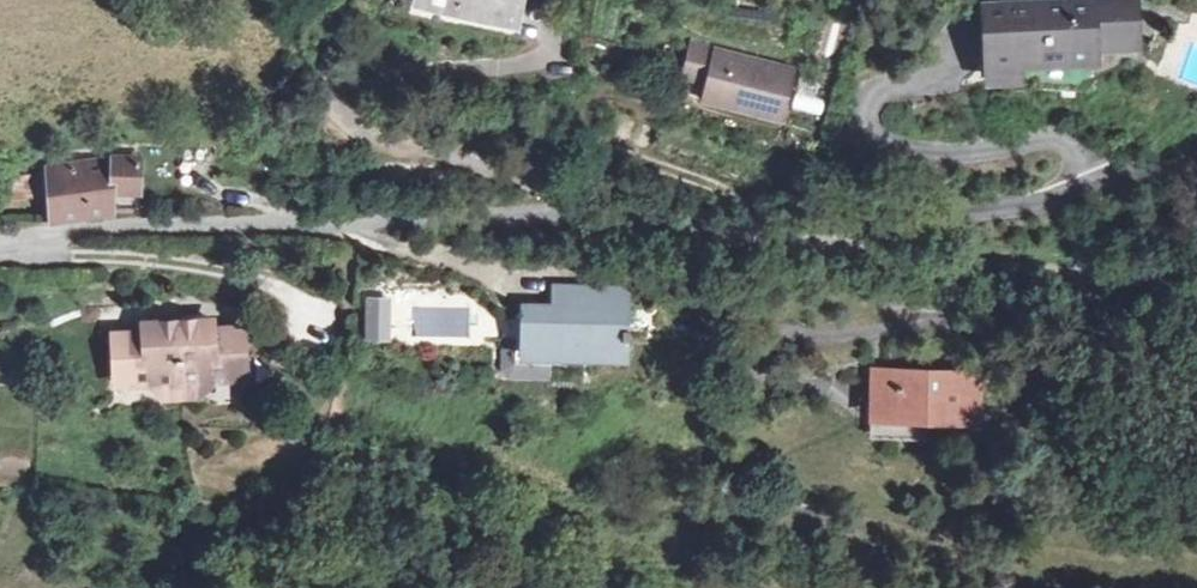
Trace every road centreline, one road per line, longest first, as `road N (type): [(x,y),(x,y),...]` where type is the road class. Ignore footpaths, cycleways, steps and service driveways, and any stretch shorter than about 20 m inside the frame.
road 1 (unclassified): [(1196,286),(933,266),(668,221),(573,217),(119,231),(0,242)]

